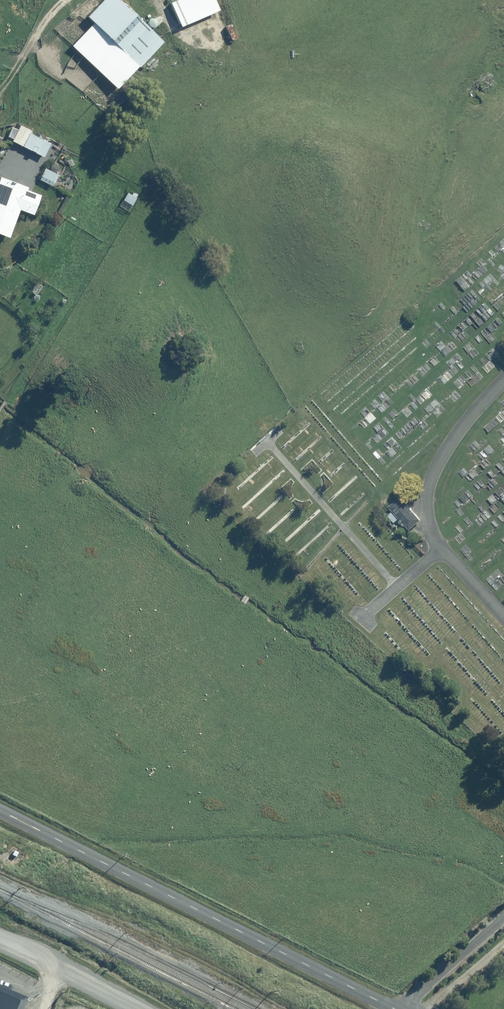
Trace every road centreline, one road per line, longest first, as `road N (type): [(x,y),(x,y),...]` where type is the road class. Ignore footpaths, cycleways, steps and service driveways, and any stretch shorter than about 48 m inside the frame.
road 1 (unclassified): [(0,810),(395,1008)]
road 2 (unclassified): [(442,549),(428,505),(433,475),(503,379)]
road 3 (residential): [(0,943),(134,1008)]
road 4 (unclassified): [(407,1008),(503,916)]

